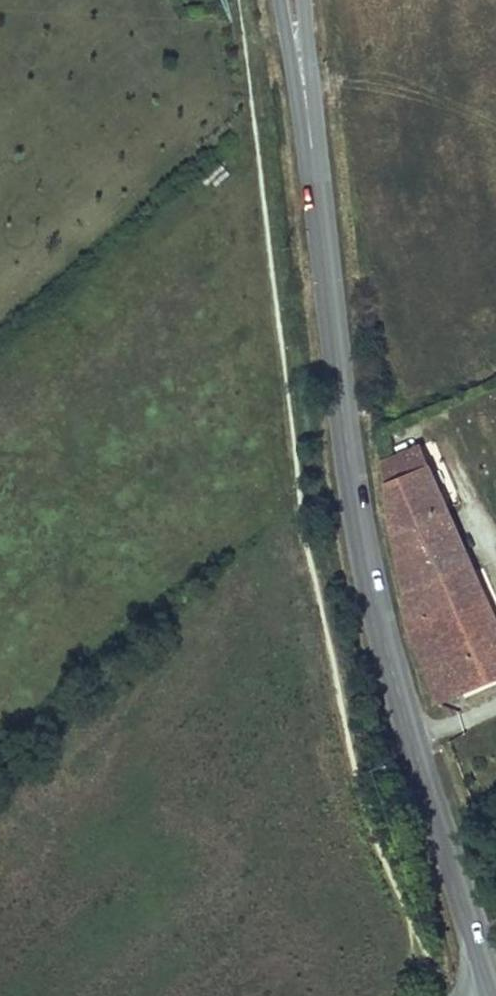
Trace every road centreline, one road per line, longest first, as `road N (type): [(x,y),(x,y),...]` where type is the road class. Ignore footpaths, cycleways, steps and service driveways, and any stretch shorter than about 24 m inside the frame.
road 1 (tertiary): [(315,170),(363,551),(410,739),(493,995)]
road 2 (tertiary): [(282,0),(315,170)]
road 3 (tertiary): [(315,170),(306,0)]

